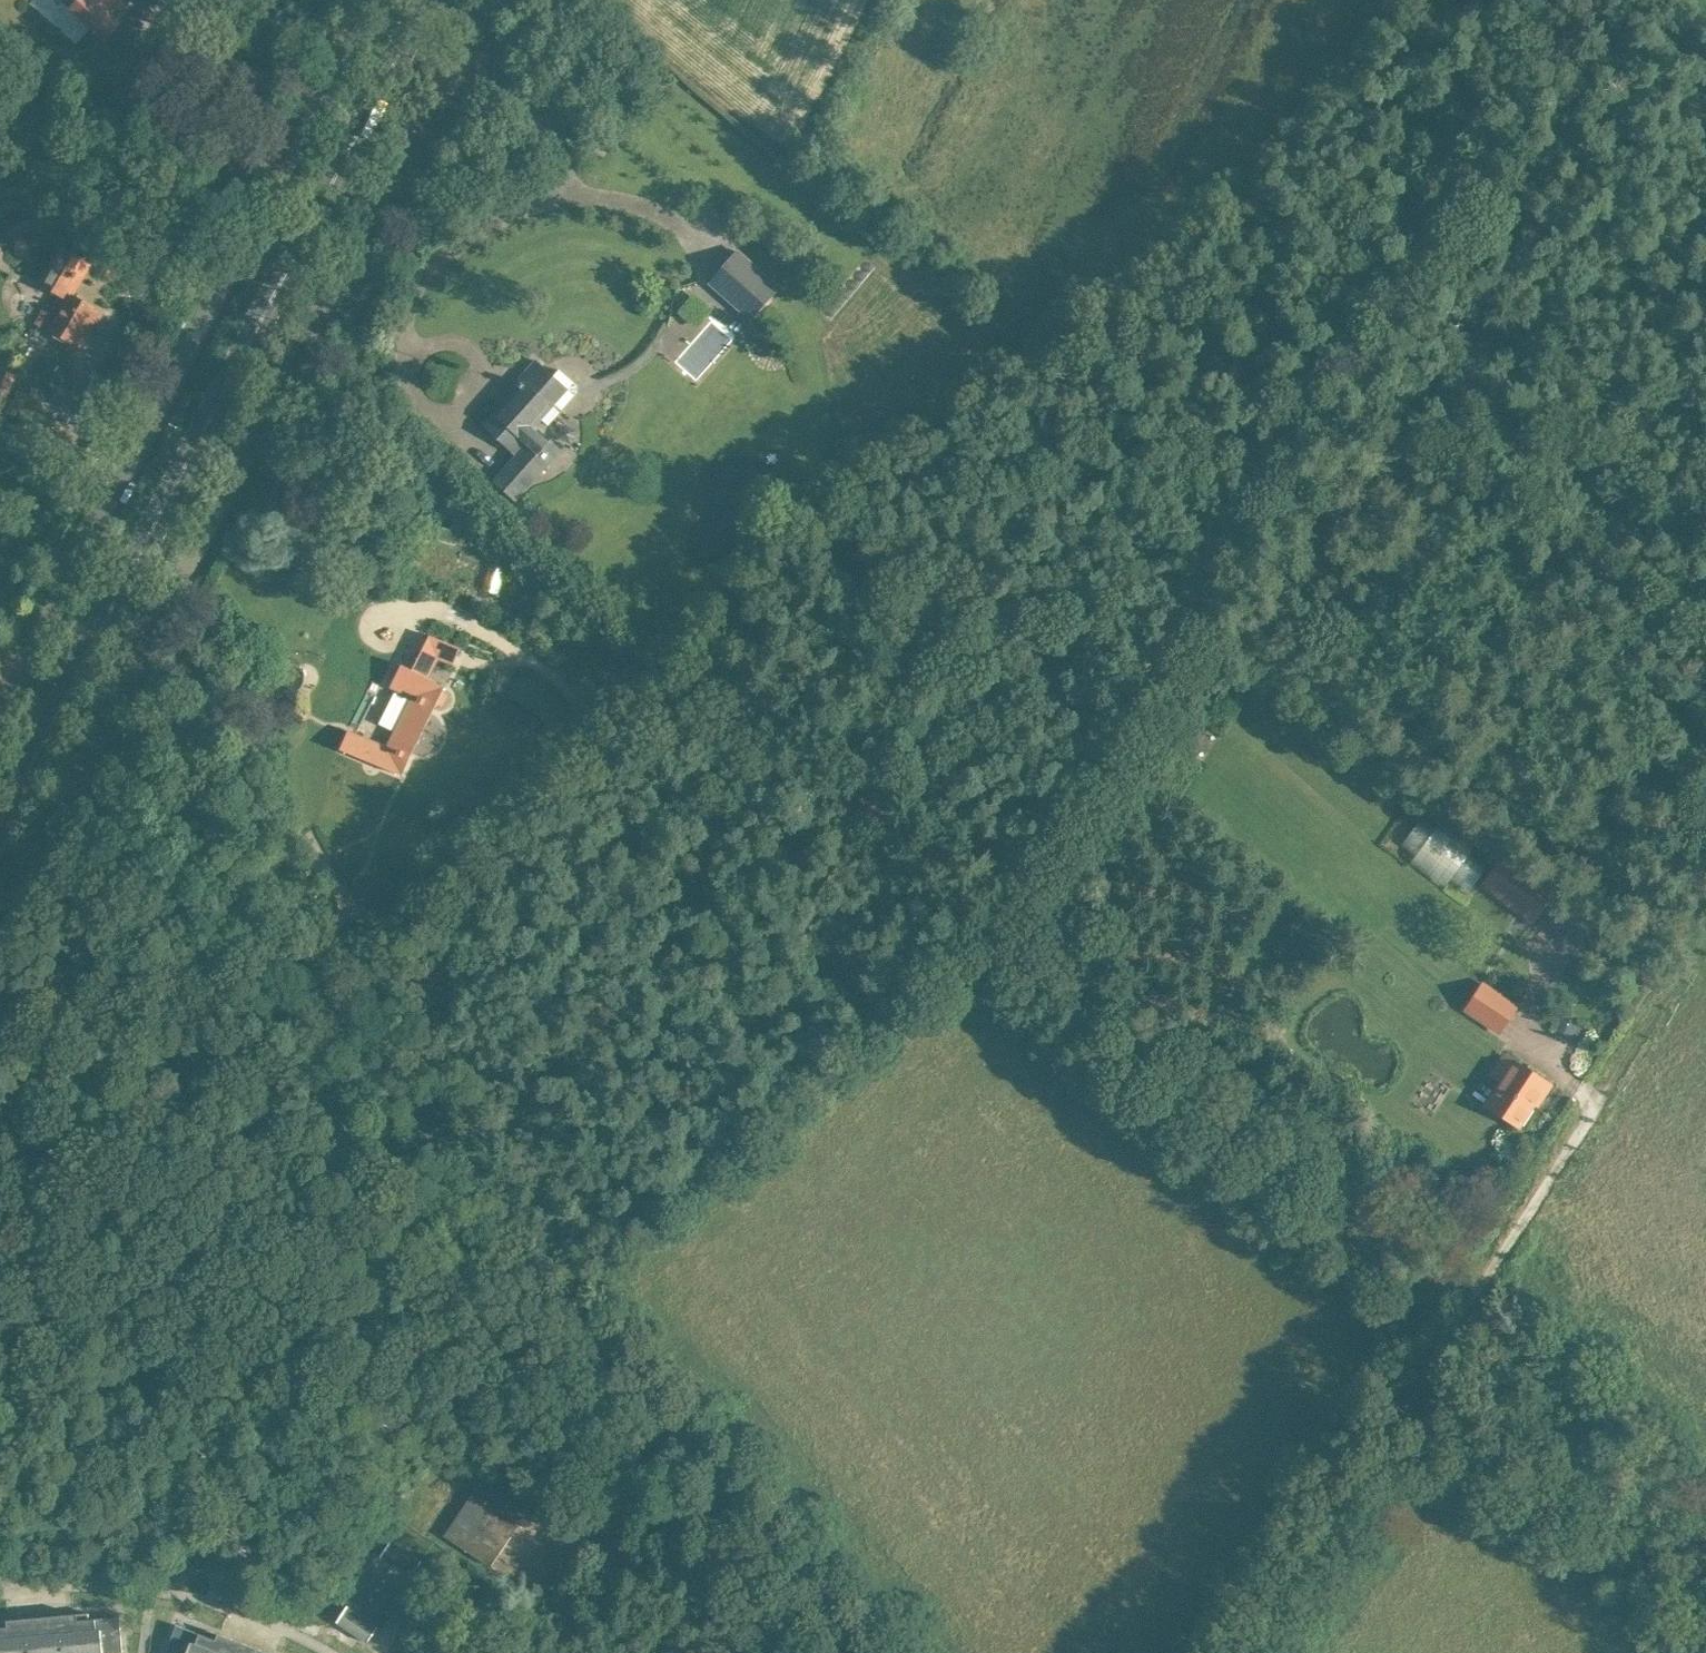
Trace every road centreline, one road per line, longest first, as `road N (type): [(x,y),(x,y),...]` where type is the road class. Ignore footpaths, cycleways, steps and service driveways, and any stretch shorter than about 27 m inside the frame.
road 1 (unclassified): [(855,1652),(100,736)]
road 2 (primary): [(0,823),(428,0)]
road 3 (unclassified): [(100,736),(481,0)]
road 4 (unclassified): [(0,721),(378,0)]
road 5 (unclassified): [(0,933),(100,736)]

